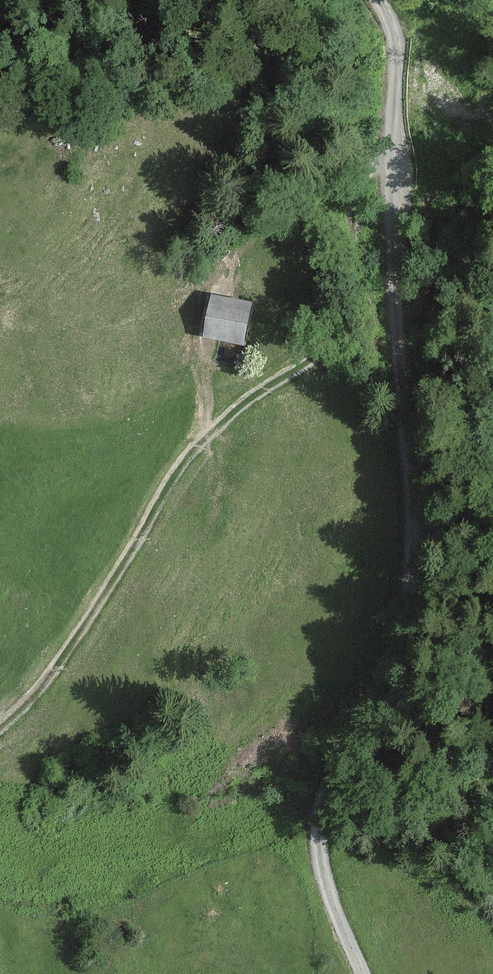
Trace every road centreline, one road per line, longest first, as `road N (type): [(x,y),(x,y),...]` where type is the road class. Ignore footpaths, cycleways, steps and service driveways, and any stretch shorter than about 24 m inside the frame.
road 1 (track): [(363,973),(319,886),(311,814),(338,761),(378,713),(405,616),(388,131),(399,45),(378,0)]
road 2 (track): [(0,721),(49,682),(211,430),(318,353),(351,303),(350,222),(361,172),(388,131)]
road 3 (track): [(236,248),(231,274),(205,288),(193,322),(211,430)]

